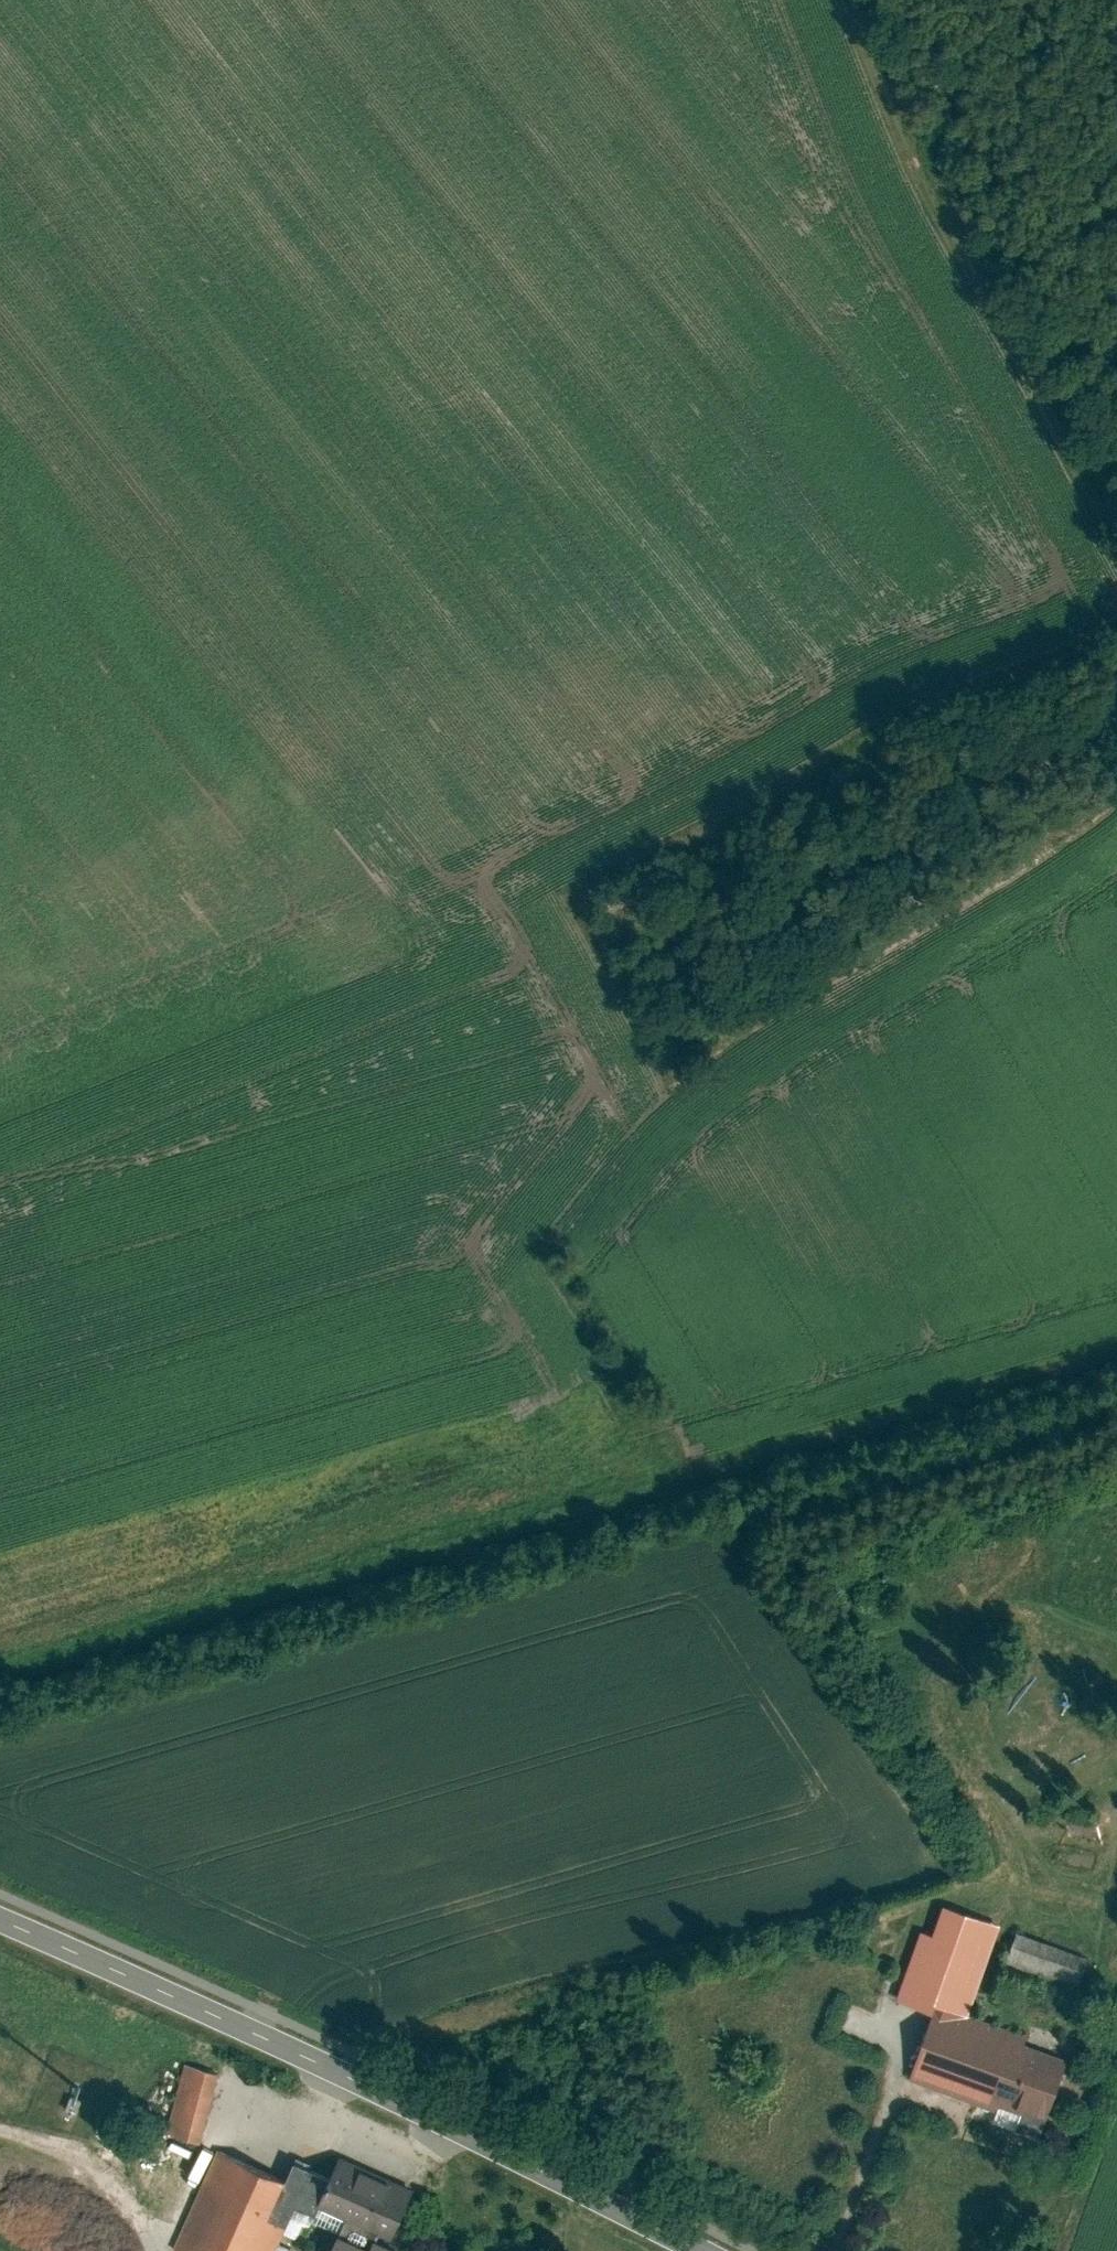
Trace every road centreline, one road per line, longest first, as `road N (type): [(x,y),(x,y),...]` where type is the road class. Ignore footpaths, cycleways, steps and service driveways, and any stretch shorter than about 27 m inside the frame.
road 1 (tertiary): [(692,2250),(382,2091),(0,1918)]
road 2 (track): [(924,0),(1116,345)]

